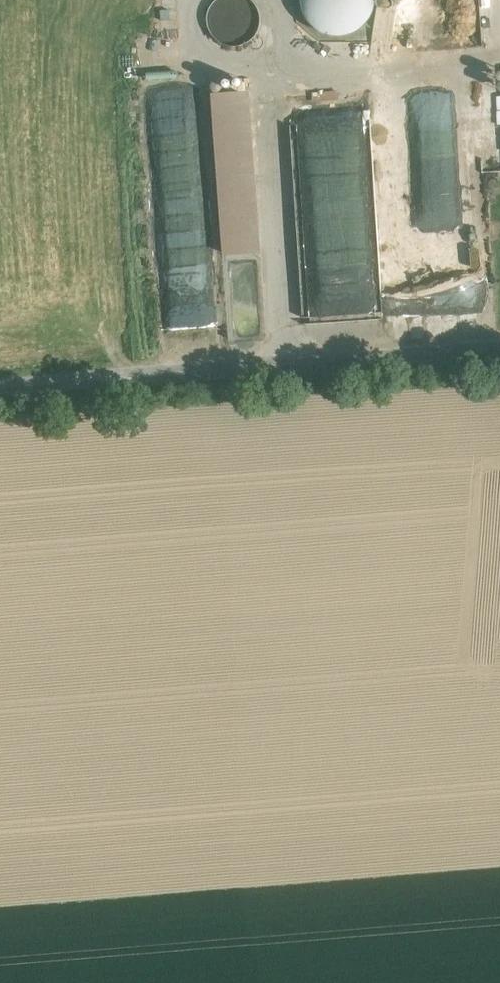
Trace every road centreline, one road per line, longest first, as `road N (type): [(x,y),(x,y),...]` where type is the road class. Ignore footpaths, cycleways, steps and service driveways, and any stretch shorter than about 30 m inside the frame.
road 1 (unclassified): [(0,387),(499,349)]

